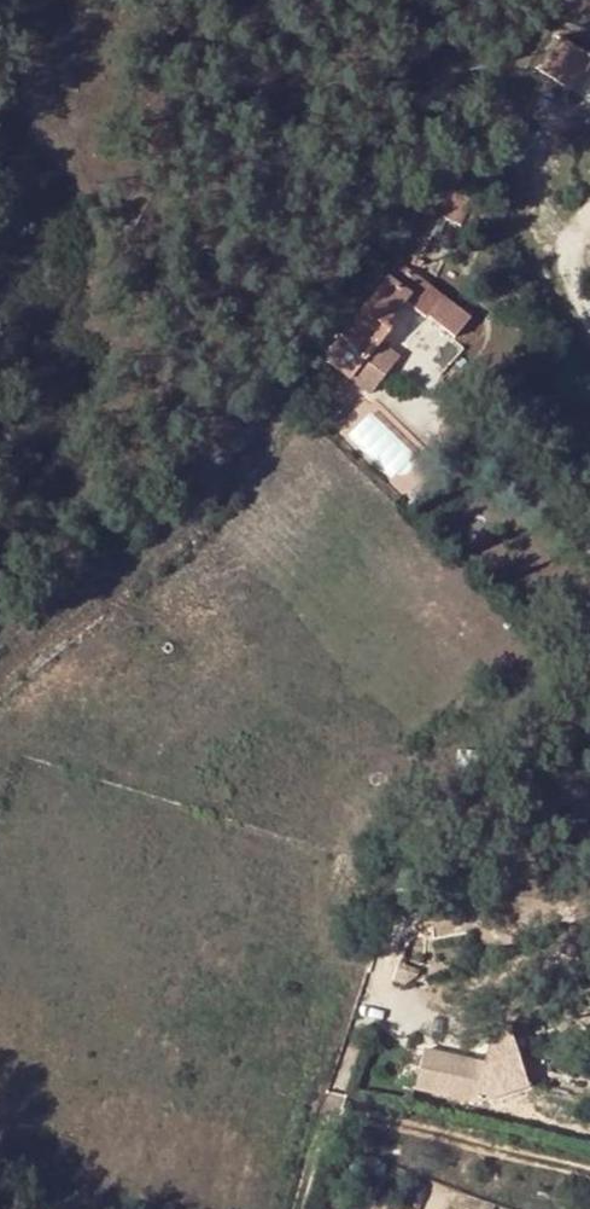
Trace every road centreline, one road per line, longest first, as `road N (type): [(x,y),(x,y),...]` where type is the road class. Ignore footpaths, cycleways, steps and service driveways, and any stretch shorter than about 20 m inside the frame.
road 1 (residential): [(300,1208),(337,1093)]

